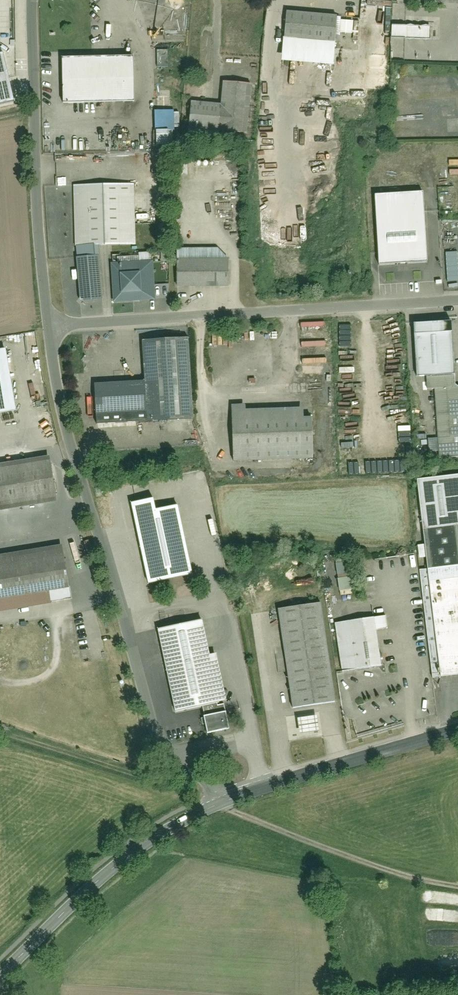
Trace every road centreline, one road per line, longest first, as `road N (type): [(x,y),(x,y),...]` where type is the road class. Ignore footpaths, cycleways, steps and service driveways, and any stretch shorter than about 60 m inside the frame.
road 1 (residential): [(225,797),(161,749),(71,436),(48,327)]
road 2 (residential): [(48,327),(457,301)]
road 3 (residential): [(48,327),(34,0)]
road 4 (secondary): [(0,975),(74,901),(189,815),(225,797)]
road 5 (secondary): [(225,797),(457,730)]

